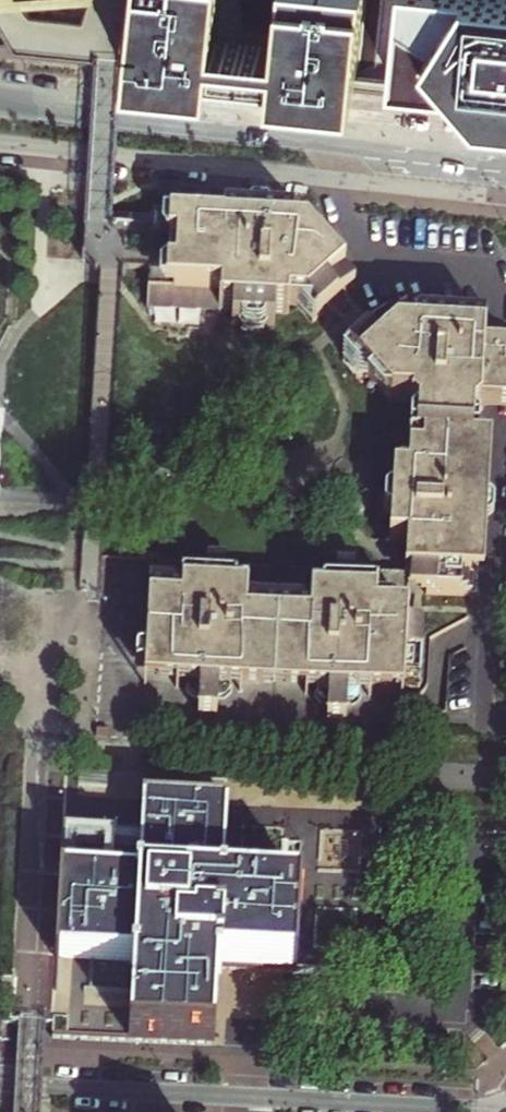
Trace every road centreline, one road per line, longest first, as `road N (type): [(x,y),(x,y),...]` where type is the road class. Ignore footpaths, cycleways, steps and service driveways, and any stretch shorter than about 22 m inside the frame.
road 1 (secondary): [(327,145),(0,101)]
road 2 (residential): [(500,426),(481,710),(505,712)]
road 3 (tertiary): [(249,1096),(505,1110)]
road 4 (tertiary): [(0,1082),(249,1096)]
road 5 (secondary): [(327,145),(505,168)]

